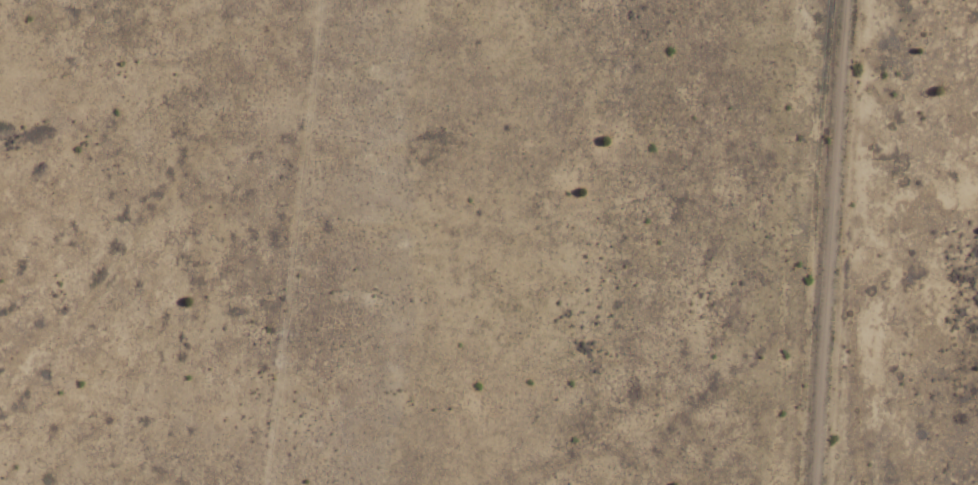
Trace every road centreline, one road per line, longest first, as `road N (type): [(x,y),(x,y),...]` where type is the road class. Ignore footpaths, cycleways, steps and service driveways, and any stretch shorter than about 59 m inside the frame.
road 1 (track): [(0,434),(302,0)]
road 2 (track): [(266,484),(321,0)]
road 3 (residential): [(814,484),(847,0)]

